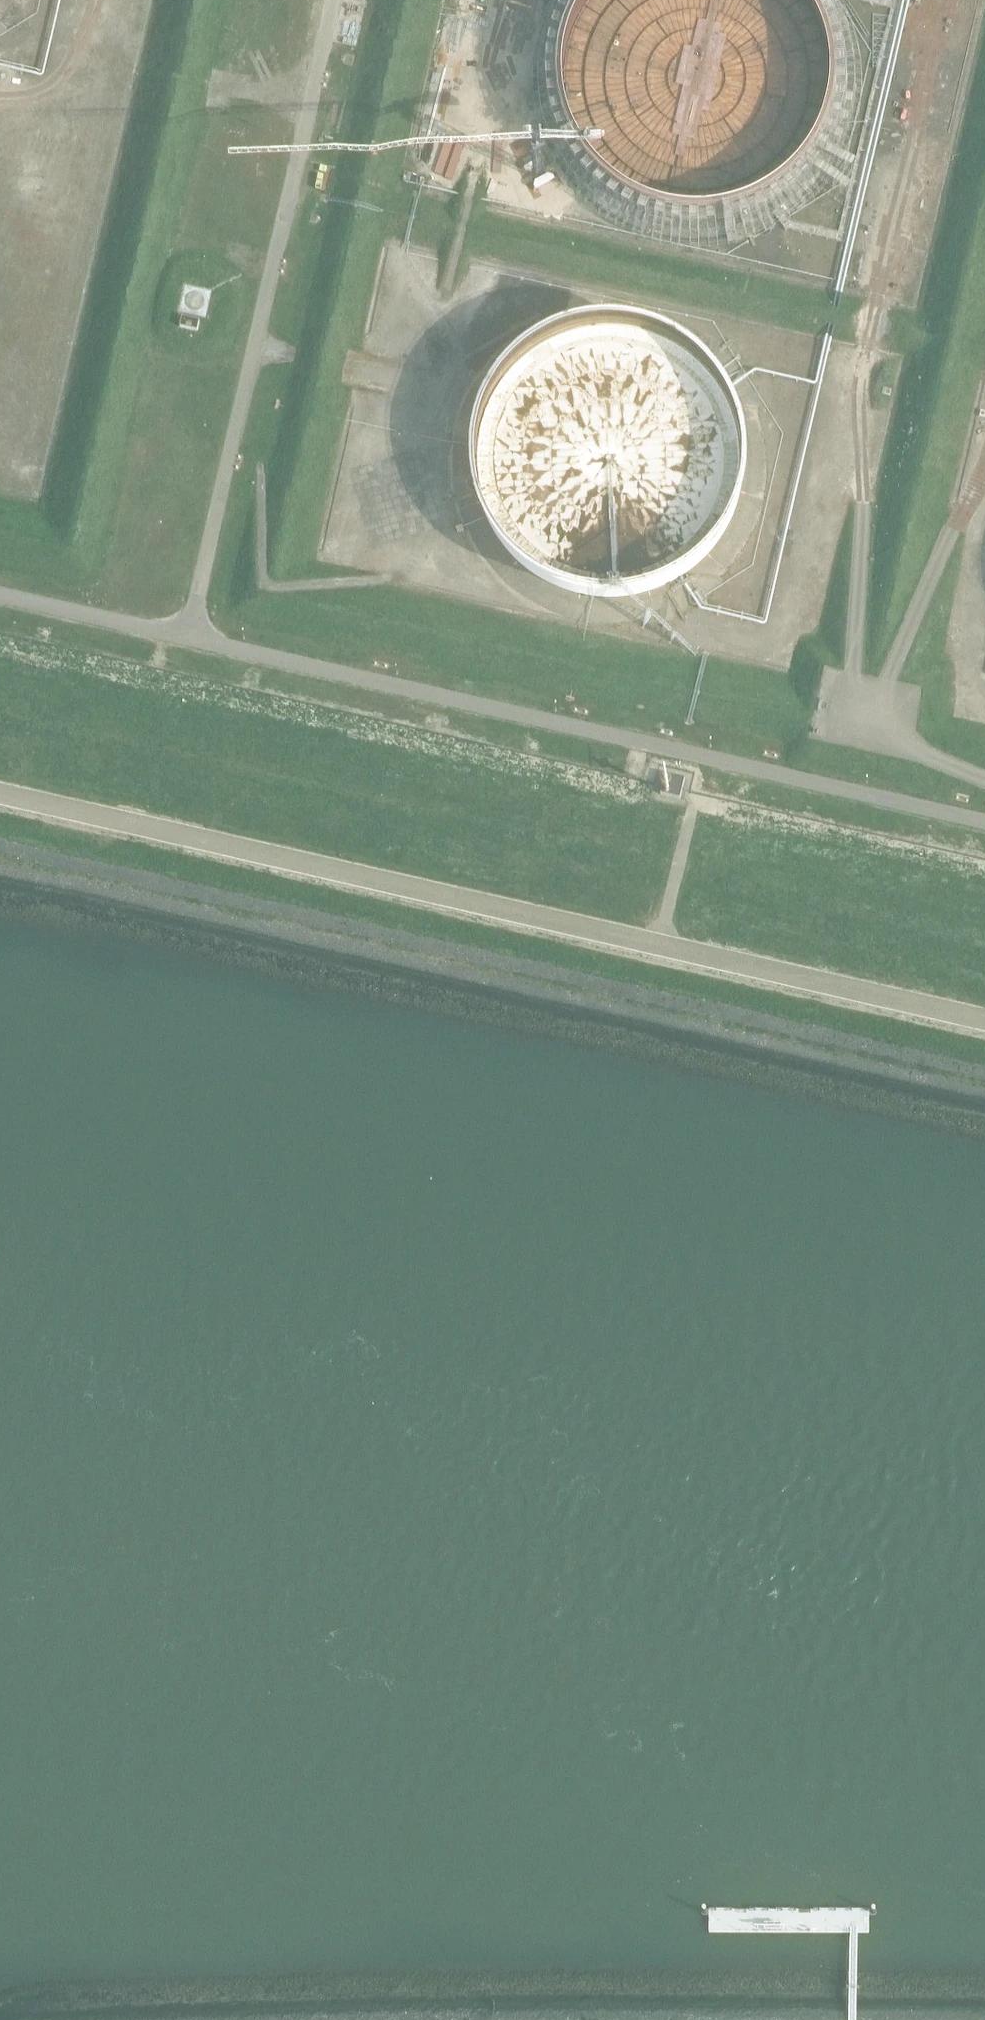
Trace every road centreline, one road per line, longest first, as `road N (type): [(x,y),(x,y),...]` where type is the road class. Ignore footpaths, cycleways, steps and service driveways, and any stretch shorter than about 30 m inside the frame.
road 1 (unclassified): [(984,1018),(0,794)]

